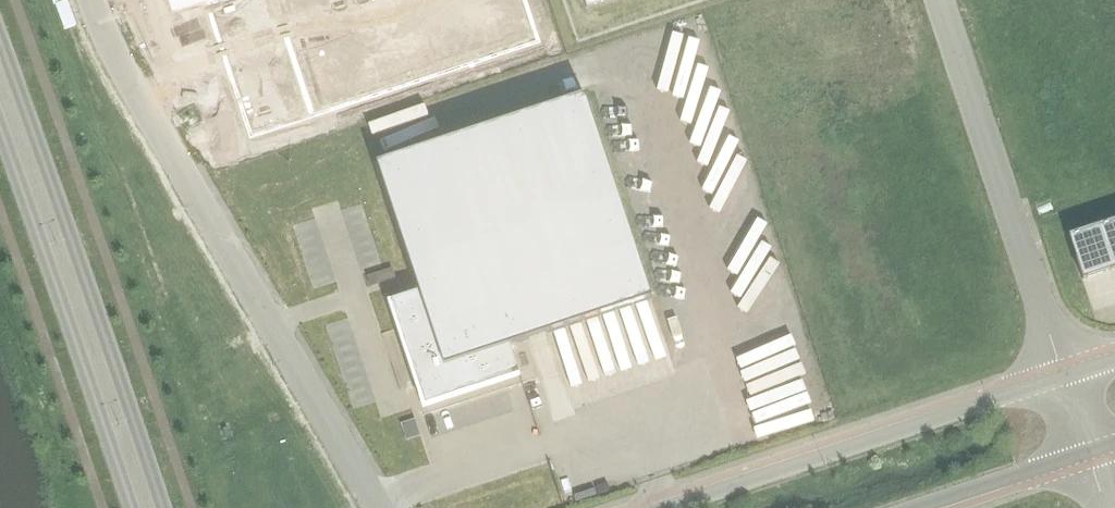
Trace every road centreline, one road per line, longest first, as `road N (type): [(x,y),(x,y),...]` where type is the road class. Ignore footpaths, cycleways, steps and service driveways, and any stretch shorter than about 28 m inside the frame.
road 1 (unclassified): [(91,0),(118,66),(373,507)]
road 2 (secondary): [(160,507),(0,71)]
road 3 (unclassified): [(1062,377),(668,507)]
road 4 (unclassified): [(940,0),(1062,377)]
road 5 (secondary): [(0,164),(127,507)]
road 6 (unclassified): [(917,507),(1085,455)]

